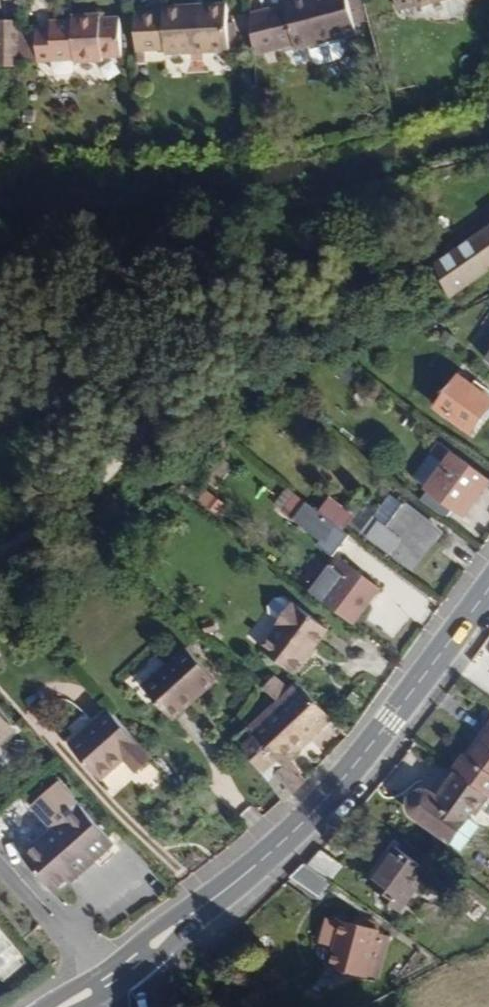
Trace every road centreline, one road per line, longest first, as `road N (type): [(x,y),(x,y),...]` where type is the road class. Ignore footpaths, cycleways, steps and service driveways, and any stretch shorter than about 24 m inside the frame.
road 1 (primary): [(122,968),(294,832),(391,722),(488,581)]
road 2 (track): [(0,551),(59,520),(144,423),(169,362),(170,278)]
road 3 (track): [(170,278),(109,253),(0,258)]

